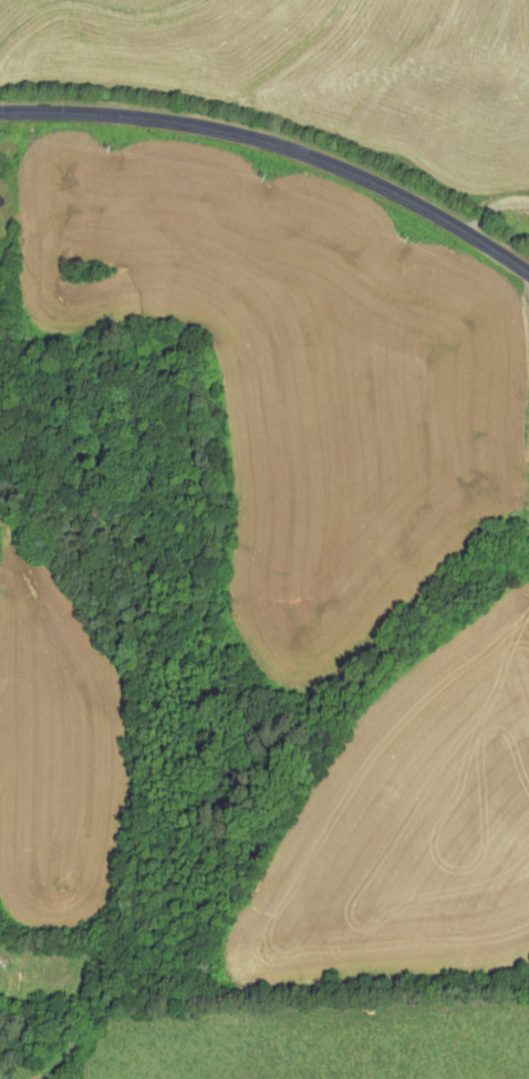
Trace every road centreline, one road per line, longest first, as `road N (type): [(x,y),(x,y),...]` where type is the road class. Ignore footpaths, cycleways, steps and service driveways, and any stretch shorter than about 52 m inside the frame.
road 1 (tertiary): [(528,273),(437,215),(292,152),(137,118),(0,113)]

